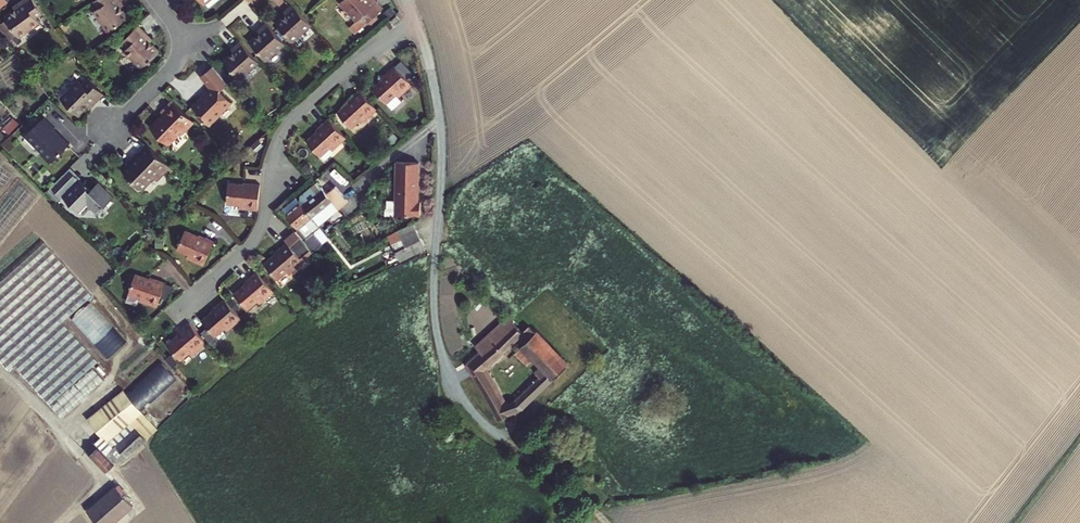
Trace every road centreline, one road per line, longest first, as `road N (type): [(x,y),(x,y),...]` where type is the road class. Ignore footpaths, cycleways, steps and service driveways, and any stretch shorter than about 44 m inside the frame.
road 1 (residential): [(418,25),(441,131),(433,306),(452,383),(485,425),(592,508)]
road 2 (residential): [(418,25),(369,52),(287,125),(261,231),(183,306)]
road 3 (residential): [(0,369),(105,479)]

